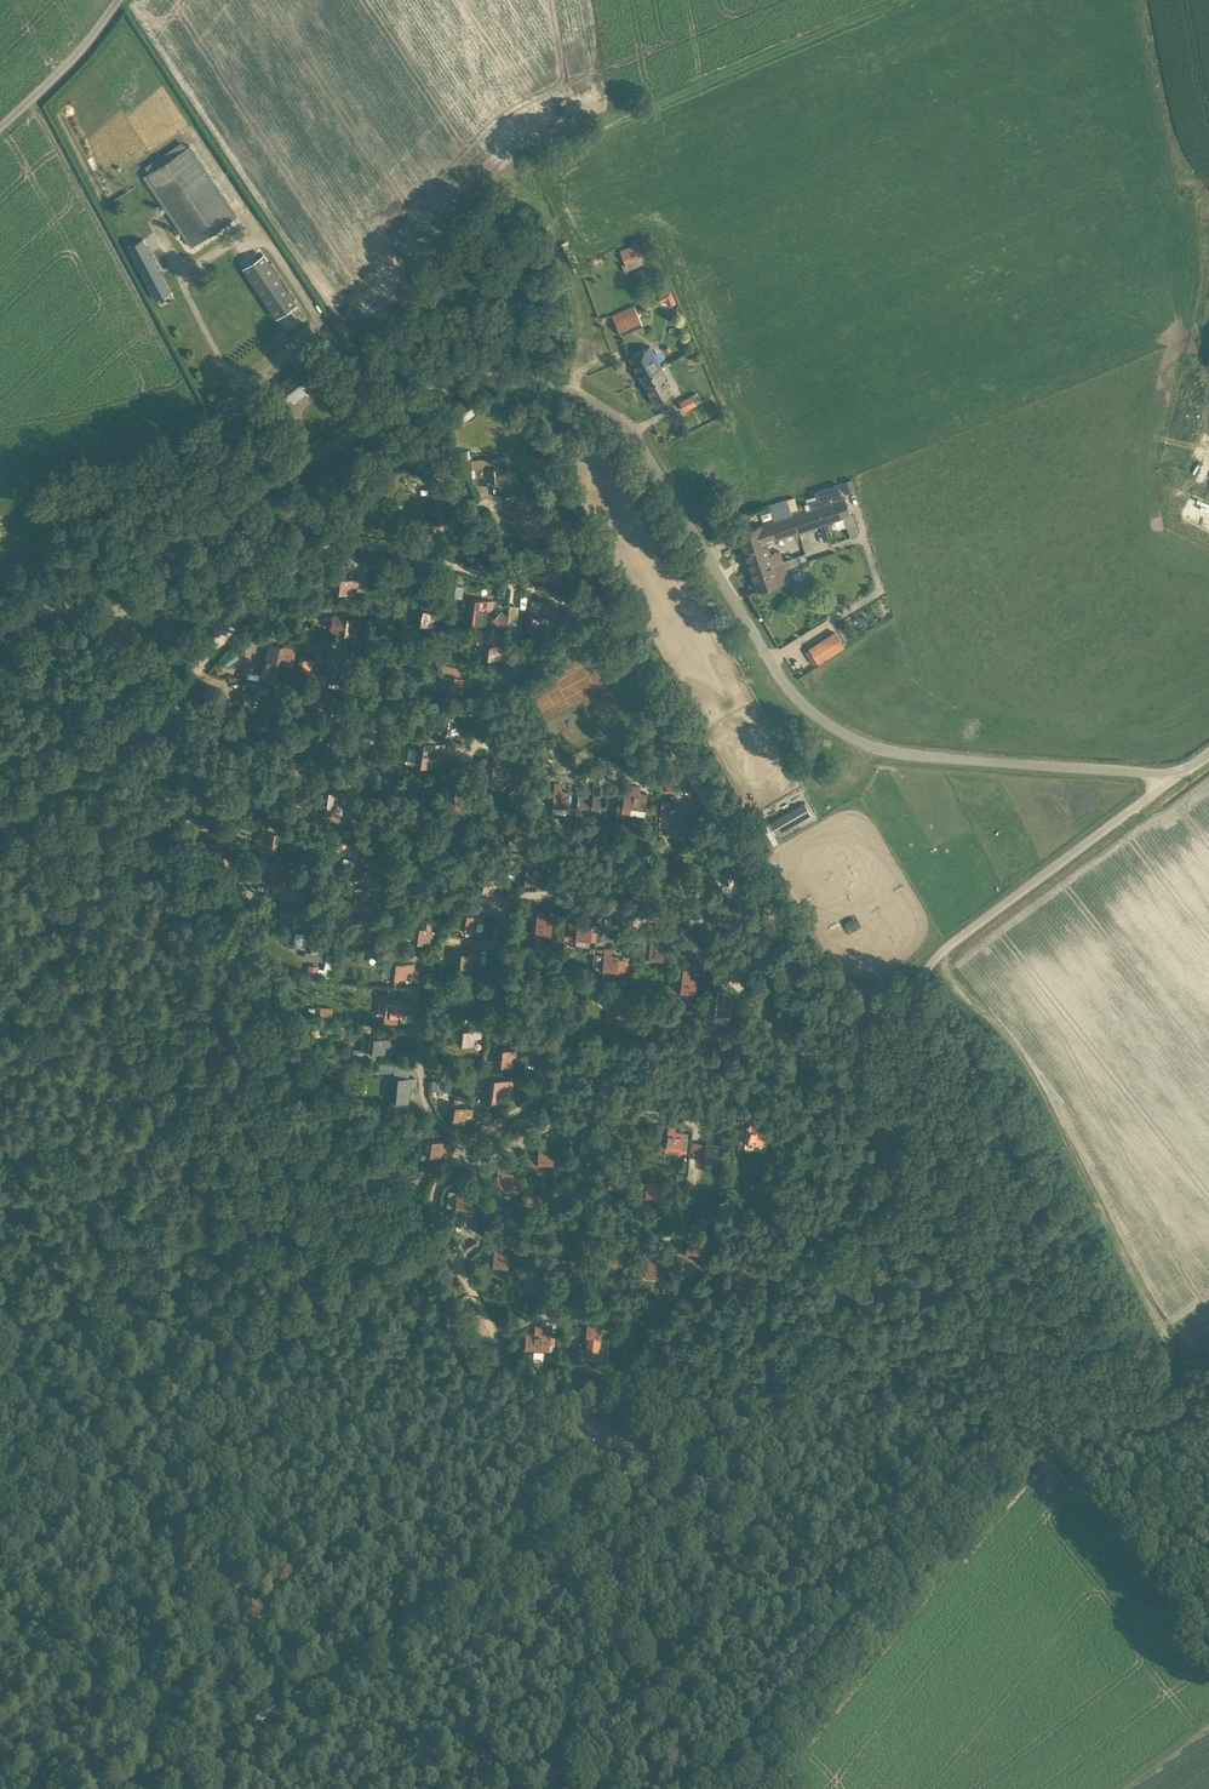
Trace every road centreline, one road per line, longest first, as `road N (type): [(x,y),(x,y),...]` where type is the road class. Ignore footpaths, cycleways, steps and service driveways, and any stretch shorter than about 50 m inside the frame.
road 1 (unclassified): [(64,596),(435,390),(517,377),(588,397),(626,428),(779,675),(825,721),(883,750),(918,756),(1181,774)]
road 2 (track): [(1208,1405),(1173,1378),(1039,1108),(992,1034),(922,974)]
road 3 (track): [(570,1524),(559,1542),(513,1575),(145,1788)]
road 4 (unclassified): [(643,1462),(765,1386),(825,1315),(880,1198),(897,1088)]
road 5 (unclassified): [(897,1088),(901,1031),(922,974),(950,945),(1181,774)]
road 6 (track): [(634,1619),(668,1560),(726,1496),(771,1399),(765,1386)]
road 7 (track): [(0,813),(126,747),(180,692)]
road 8 (track): [(738,1788),(634,1619)]
road 9 (track): [(560,1788),(584,1690),(634,1619)]
road 10 (unclassified): [(0,127),(118,0)]
road 11 (track): [(1165,1364),(1054,1459)]

